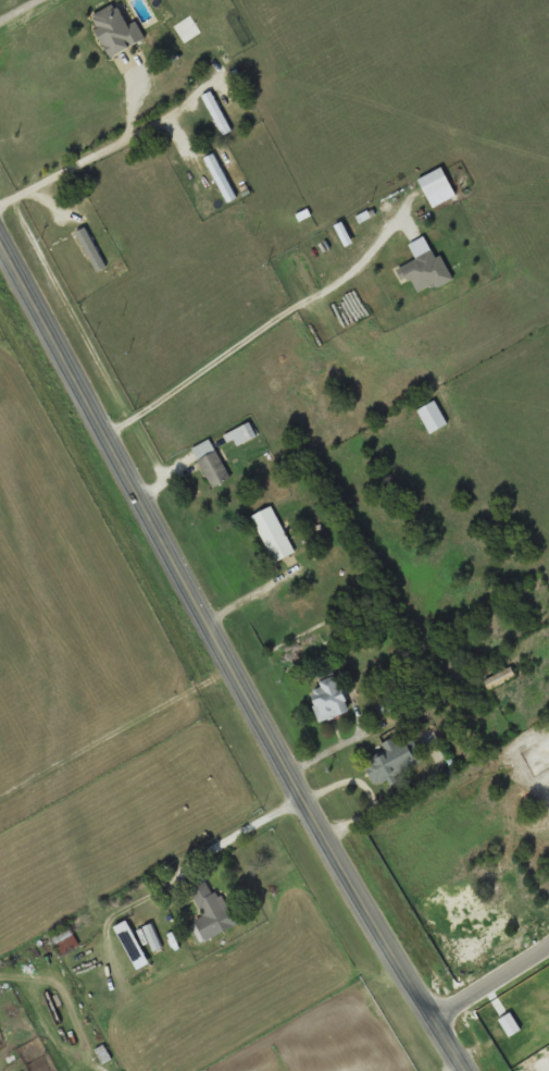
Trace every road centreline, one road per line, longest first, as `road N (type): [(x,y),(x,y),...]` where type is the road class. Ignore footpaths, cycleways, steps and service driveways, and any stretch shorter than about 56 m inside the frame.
road 1 (tertiary): [(465,1070),(253,707),(0,245)]
road 2 (residential): [(432,1017),(548,940)]

